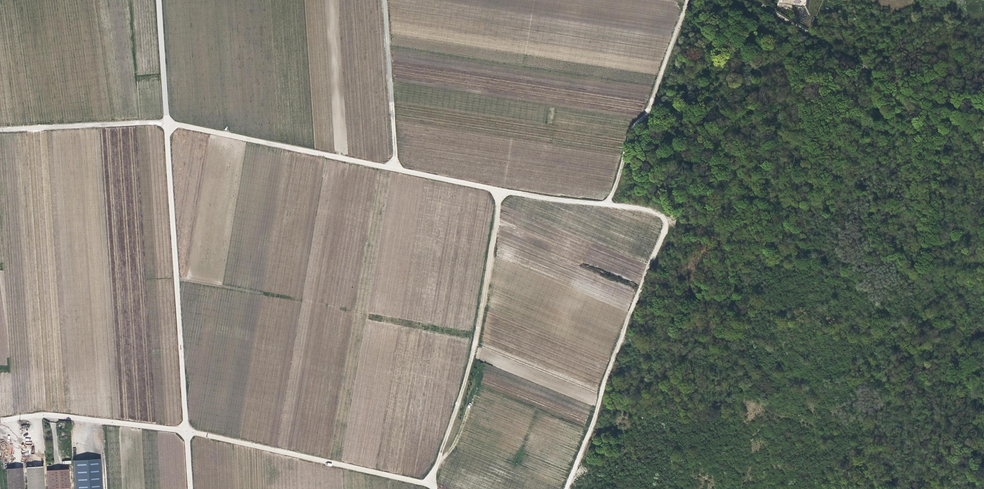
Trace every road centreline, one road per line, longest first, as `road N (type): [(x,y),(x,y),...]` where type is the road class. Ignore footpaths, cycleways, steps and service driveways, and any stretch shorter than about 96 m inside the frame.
road 1 (unclassified): [(168,122),(659,216)]
road 2 (unclassified): [(185,431),(168,122)]
road 3 (track): [(500,191),(476,340),(429,484)]
road 4 (track): [(659,216),(662,228),(566,488)]
road 5 (track): [(750,0),(896,92),(945,112),(983,152)]
road 6 (unclassified): [(429,484),(185,431)]
road 7 (track): [(606,204),(688,0)]
road 8 (unclassified): [(185,431),(44,415),(0,422)]
road 9 (track): [(385,0),(394,168)]
road 10 (unclassified): [(0,130),(168,122)]
road 11 (unclassified): [(168,122),(159,0)]

